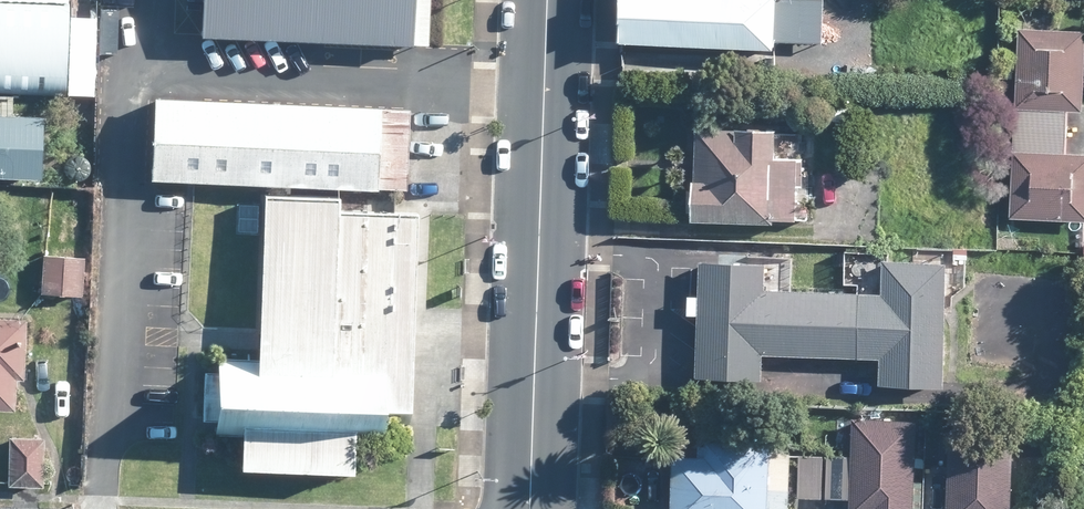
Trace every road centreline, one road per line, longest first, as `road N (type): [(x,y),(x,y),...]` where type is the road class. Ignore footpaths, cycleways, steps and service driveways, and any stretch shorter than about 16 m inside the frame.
road 1 (tertiary): [(531,508),(549,0)]

